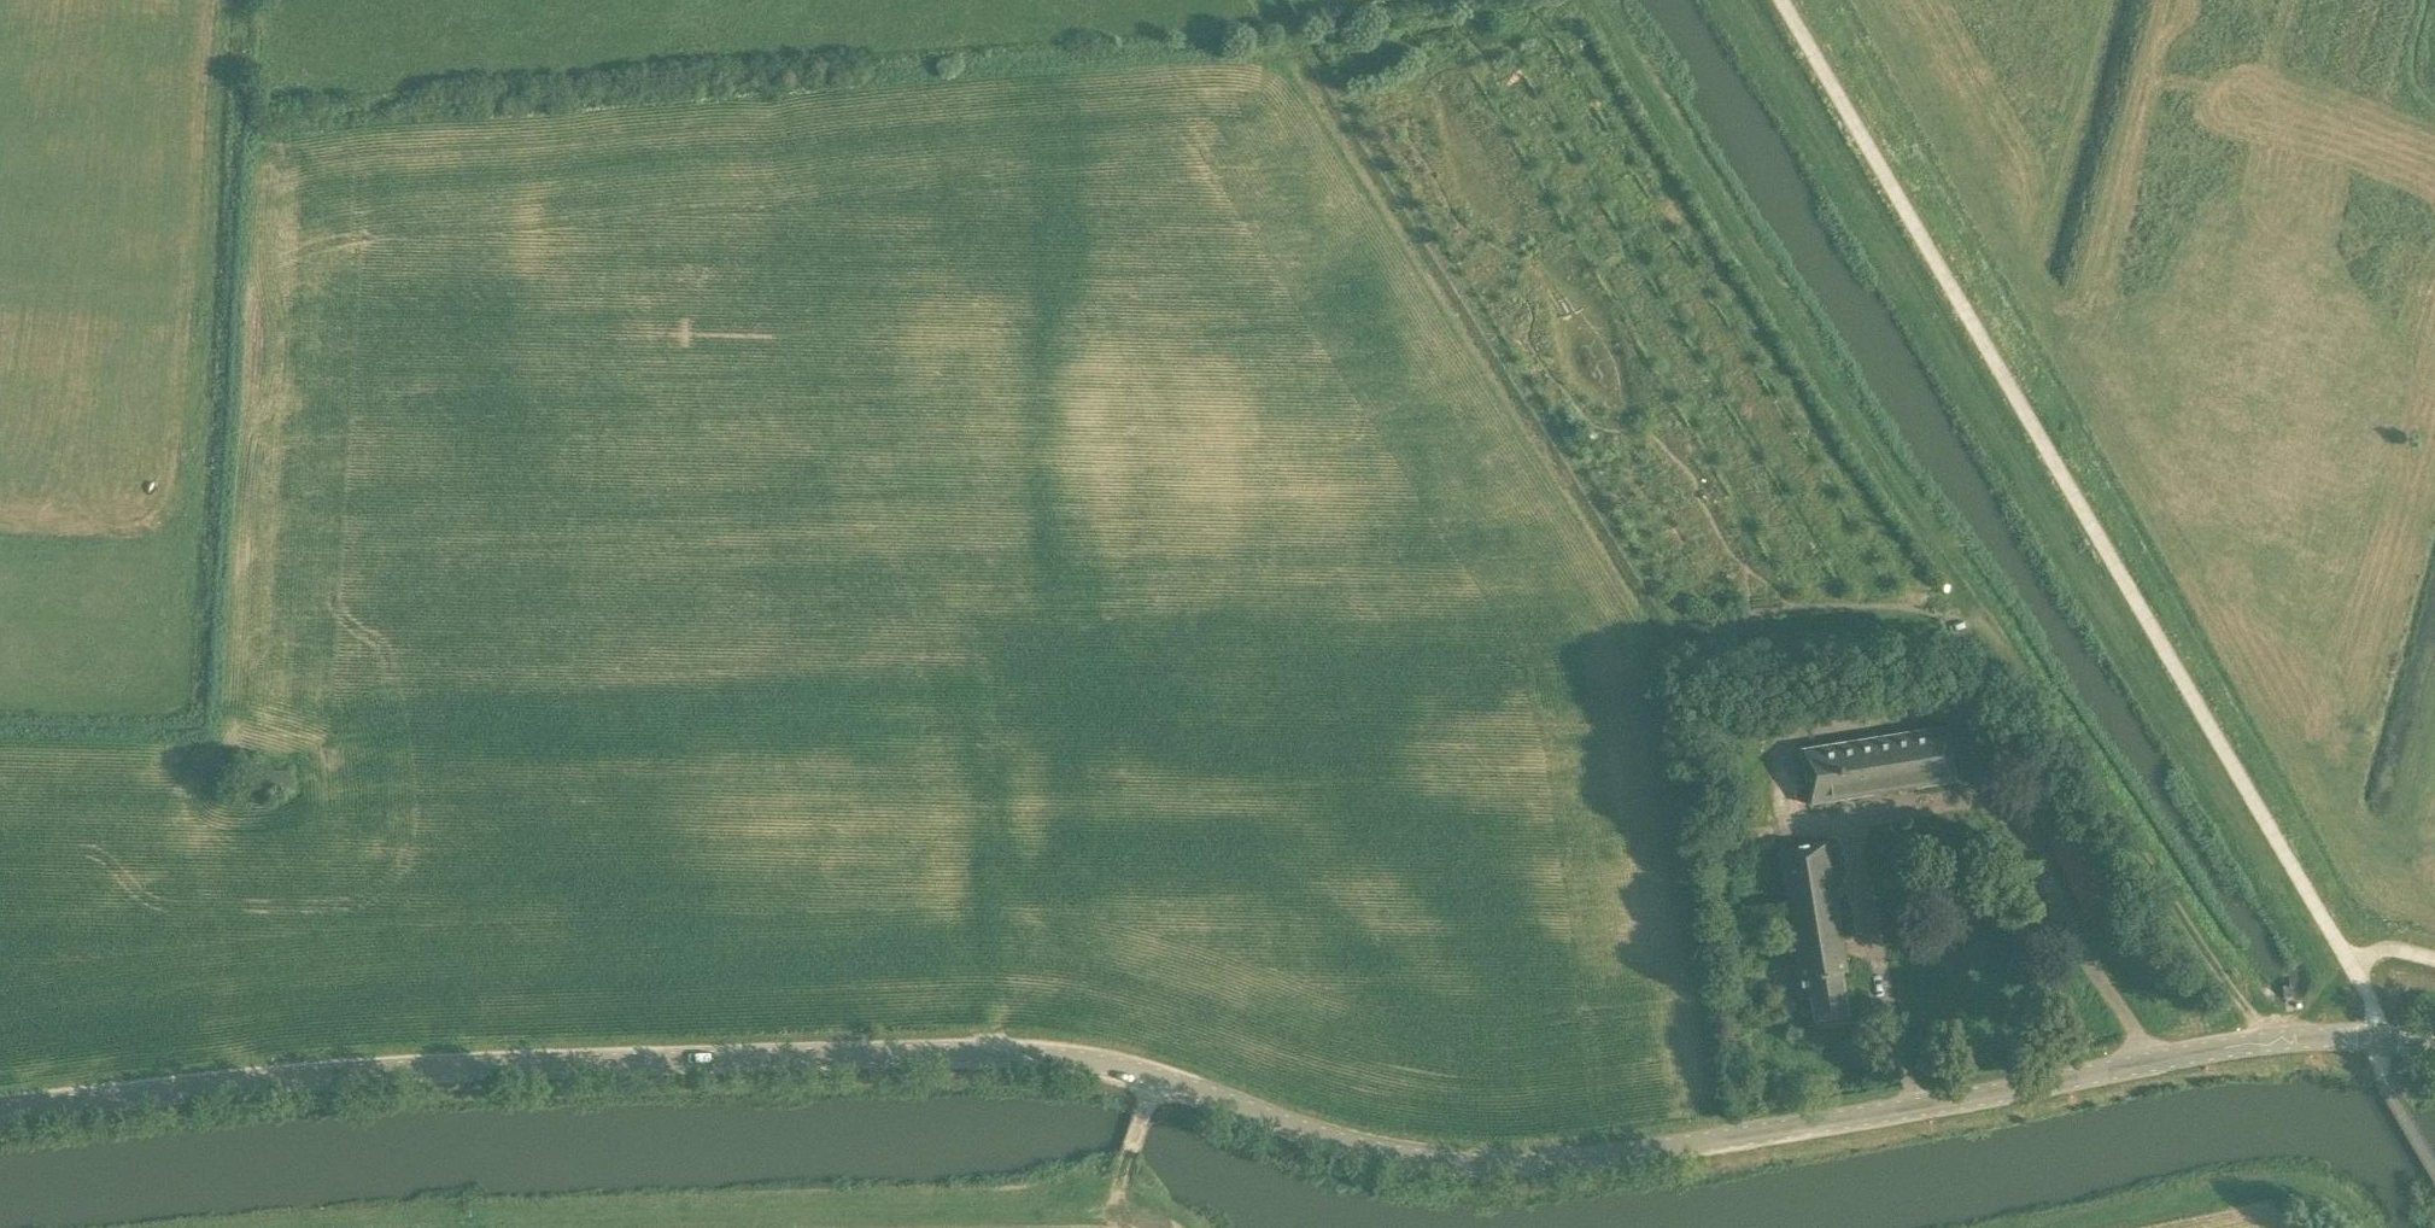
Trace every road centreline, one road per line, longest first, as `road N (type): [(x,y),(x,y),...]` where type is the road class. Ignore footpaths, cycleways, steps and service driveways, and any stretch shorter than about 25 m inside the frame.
road 1 (tertiary): [(2434,1045),(2306,1038),(1559,1161),(1429,1156),(1352,1141),(1131,1067),(1048,1053),(427,1067),(0,1105)]
road 2 (track): [(1970,594),(1592,0)]
road 3 (track): [(2268,1043),(1970,594)]

